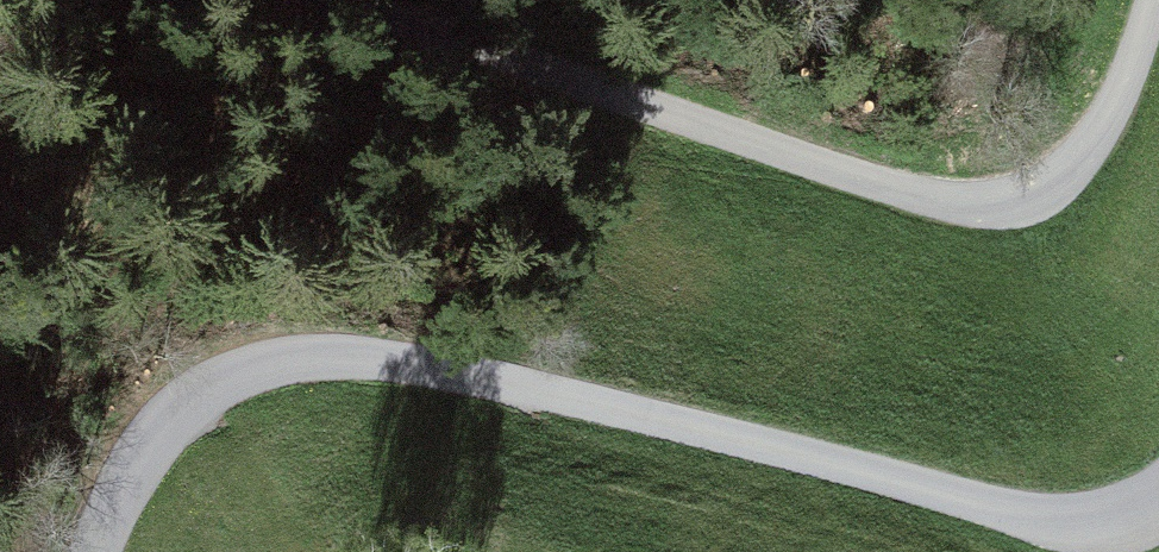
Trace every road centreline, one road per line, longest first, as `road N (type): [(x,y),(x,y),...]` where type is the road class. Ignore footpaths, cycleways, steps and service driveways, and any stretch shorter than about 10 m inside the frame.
road 1 (unclassified): [(96,551),(137,467),(167,428),(229,378),(304,356),(393,360),(495,379),(1021,515),(1103,521),(1158,498)]
road 2 (track): [(344,0),(911,194),(1003,204),(1062,175),(1093,139),(1153,0)]

